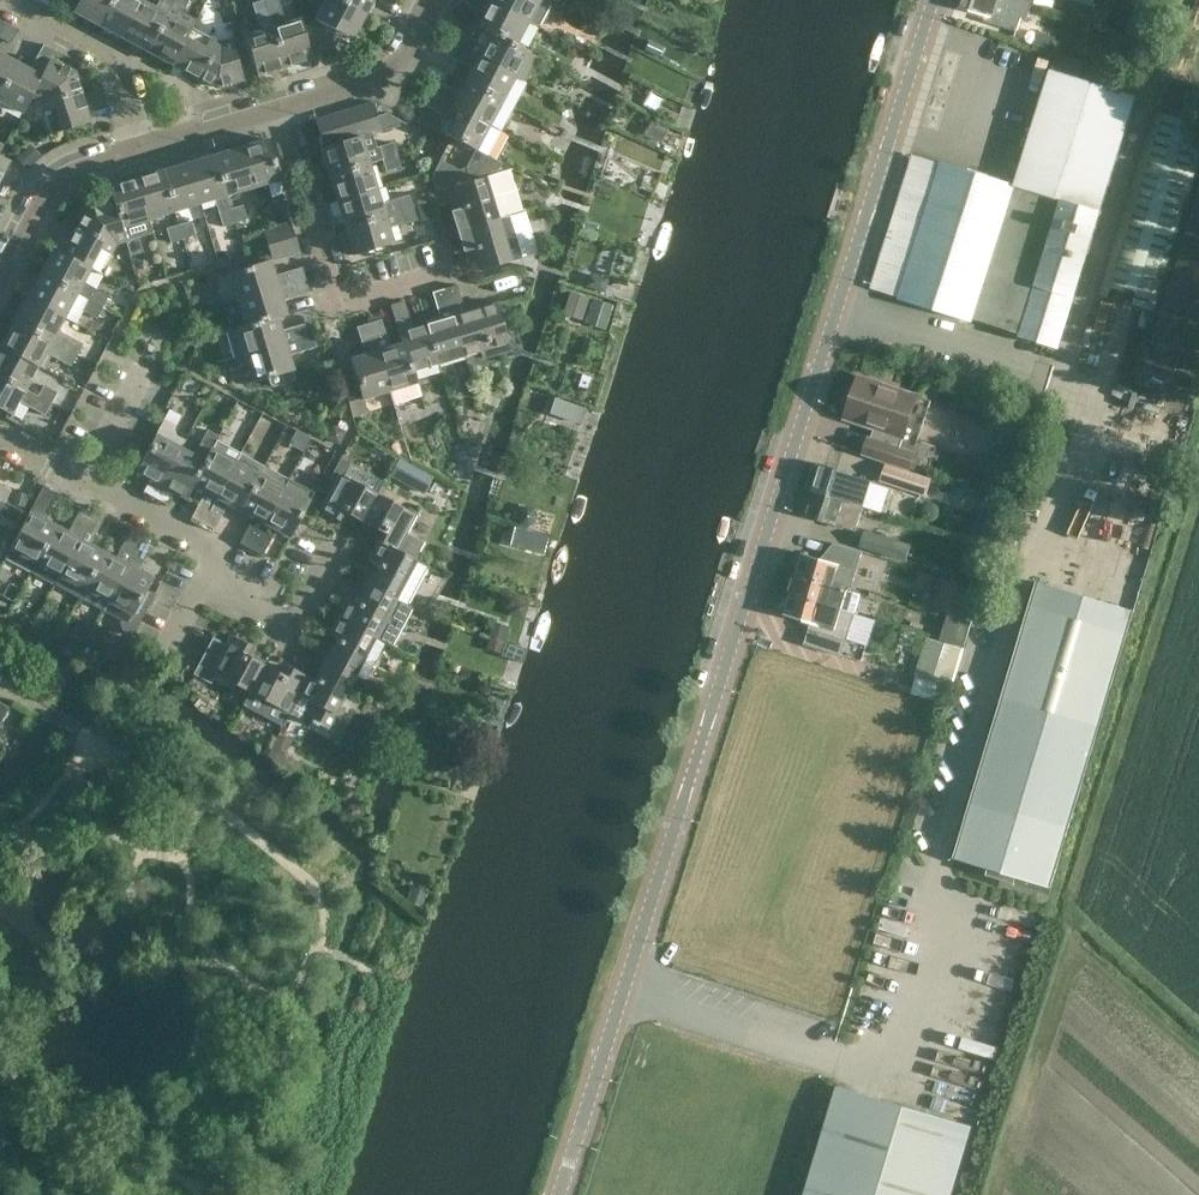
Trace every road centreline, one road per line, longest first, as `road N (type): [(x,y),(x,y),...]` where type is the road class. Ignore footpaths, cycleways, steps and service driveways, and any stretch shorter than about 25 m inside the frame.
road 1 (tertiary): [(560,1194),(936,0)]
road 2 (residential): [(87,485),(205,546),(206,583),(289,625),(328,545)]
road 3 (residential): [(453,271),(343,308),(283,108)]
road 4 (residential): [(135,150),(111,59),(10,7)]
road 5 (residential): [(283,108),(392,76),(431,0)]
road 6 (residential): [(0,278),(46,191),(83,166),(135,150)]
road 7 (residential): [(135,150),(283,108)]
road 8 (residential): [(87,485),(141,374)]

